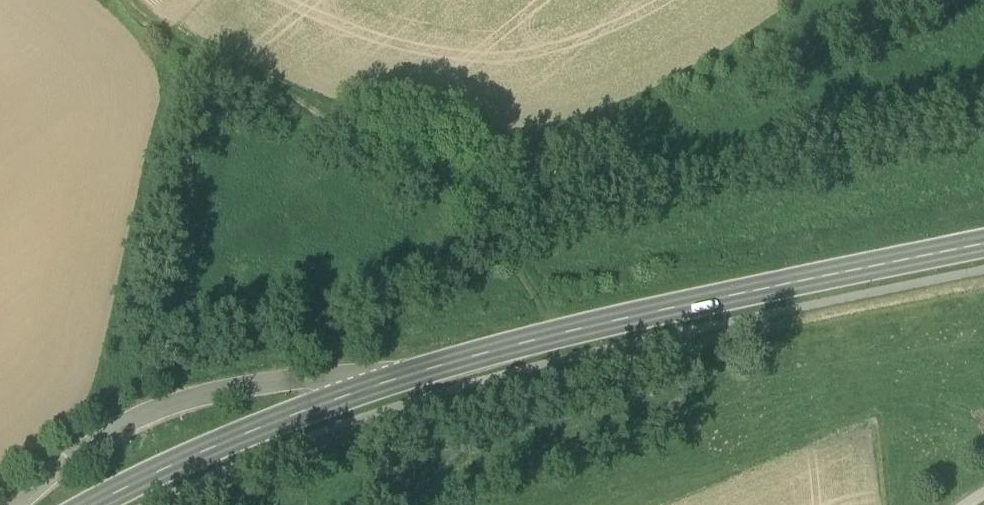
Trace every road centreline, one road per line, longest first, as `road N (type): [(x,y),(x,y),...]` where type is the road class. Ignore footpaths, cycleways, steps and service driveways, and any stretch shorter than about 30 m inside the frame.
road 1 (secondary): [(983,247),(556,334),(425,371),(269,426),(96,504)]
road 2 (track): [(118,0),(205,77),(431,162),(556,334)]
road 3 (track): [(794,368),(983,340)]

